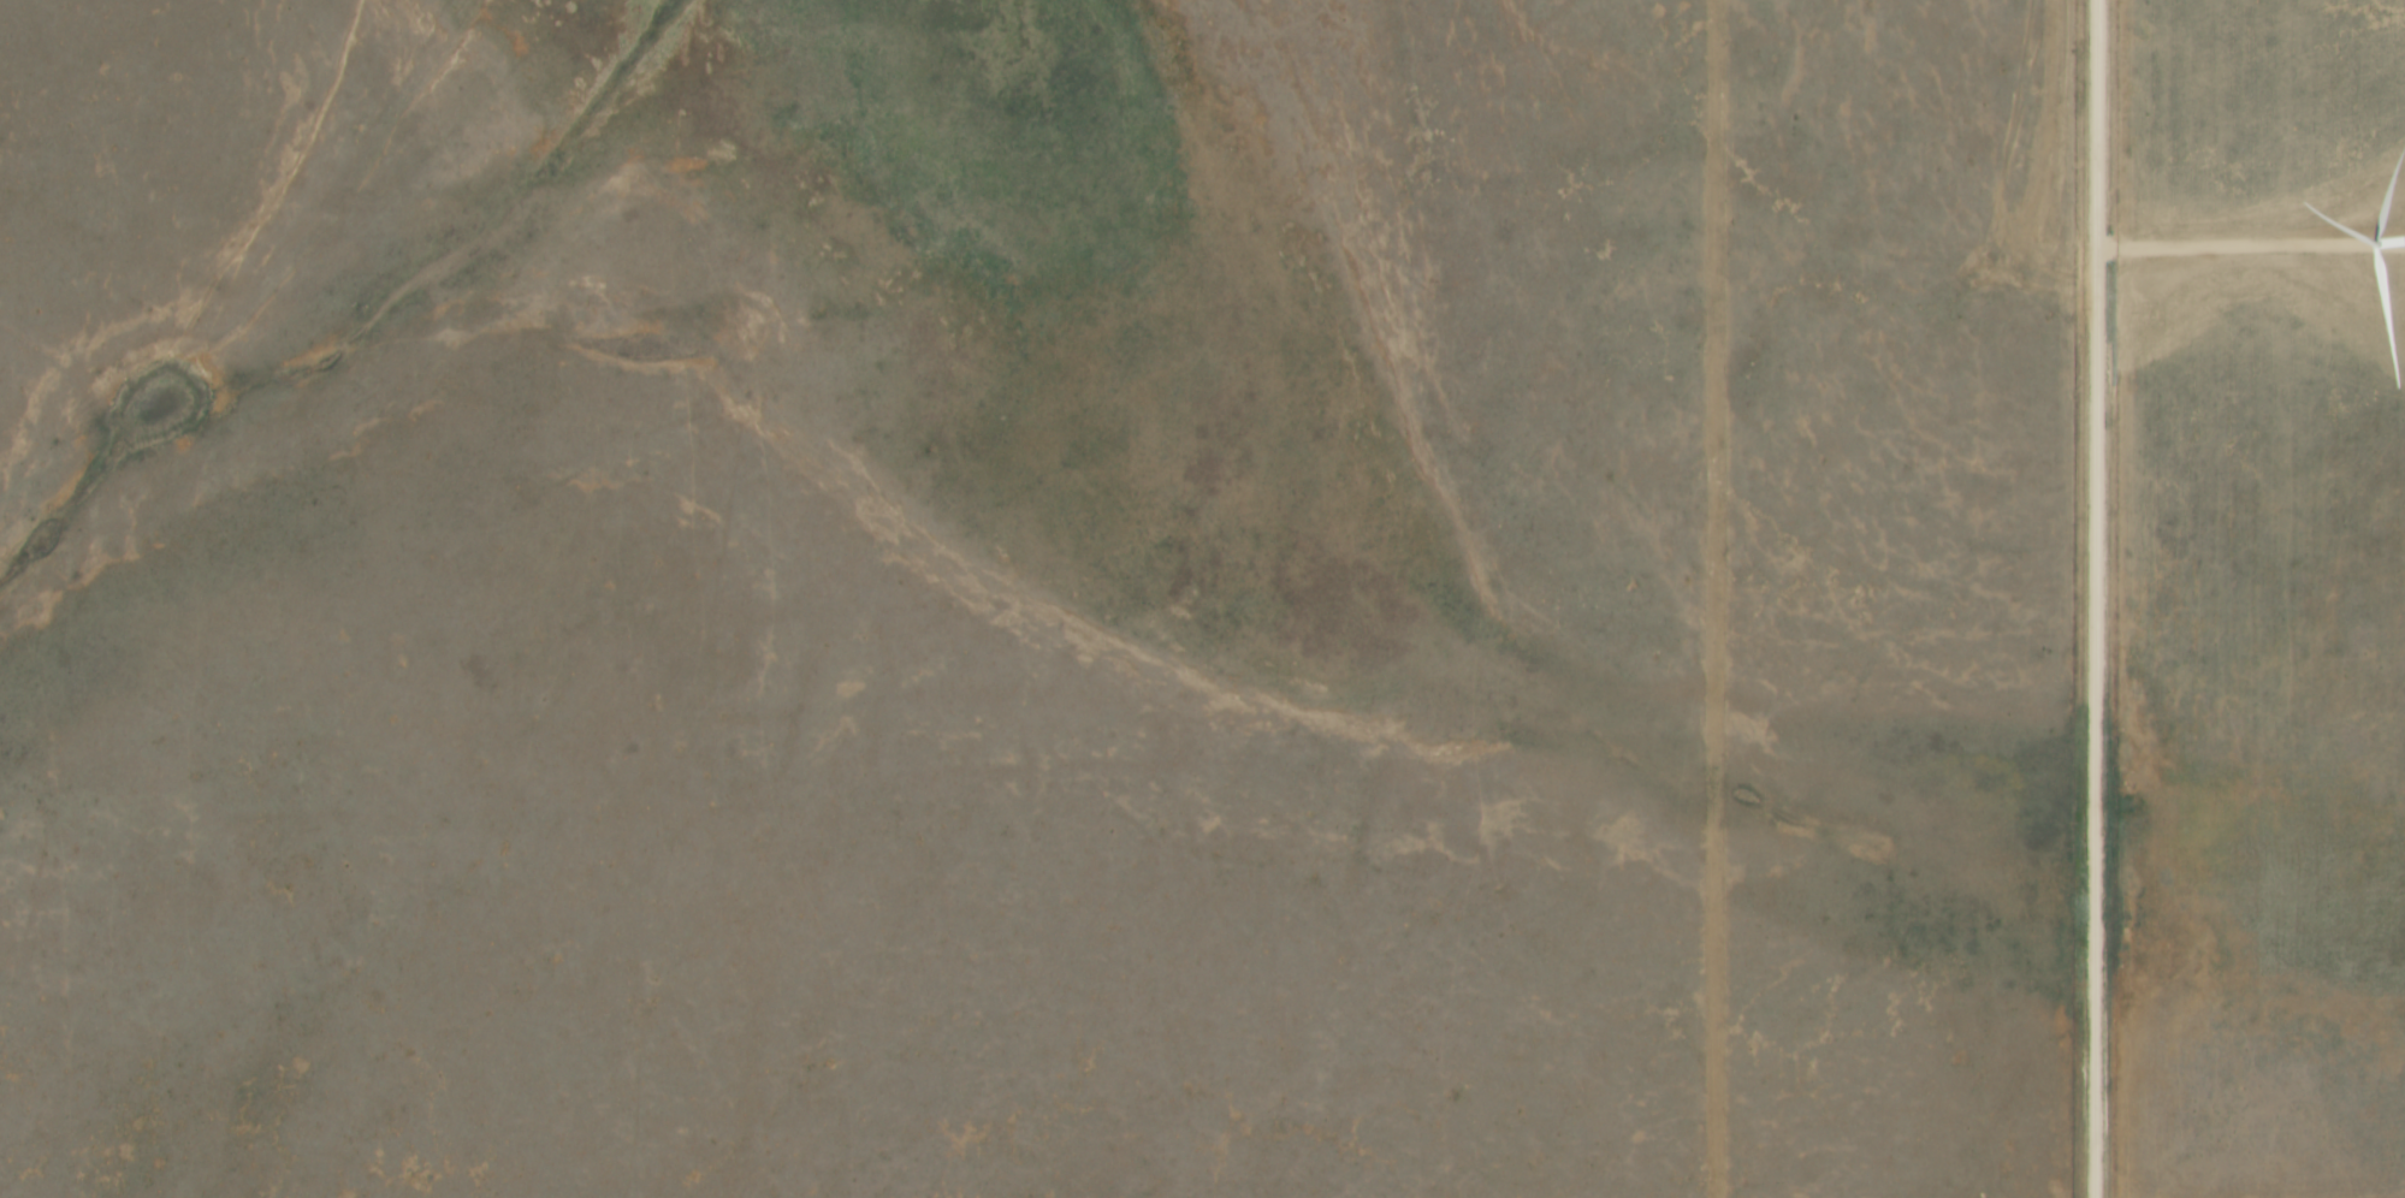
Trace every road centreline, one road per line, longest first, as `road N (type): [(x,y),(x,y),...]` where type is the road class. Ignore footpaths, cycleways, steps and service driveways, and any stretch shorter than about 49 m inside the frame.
road 1 (residential): [(2096,1197),(2098,0)]
road 2 (track): [(2404,248),(2097,250)]

